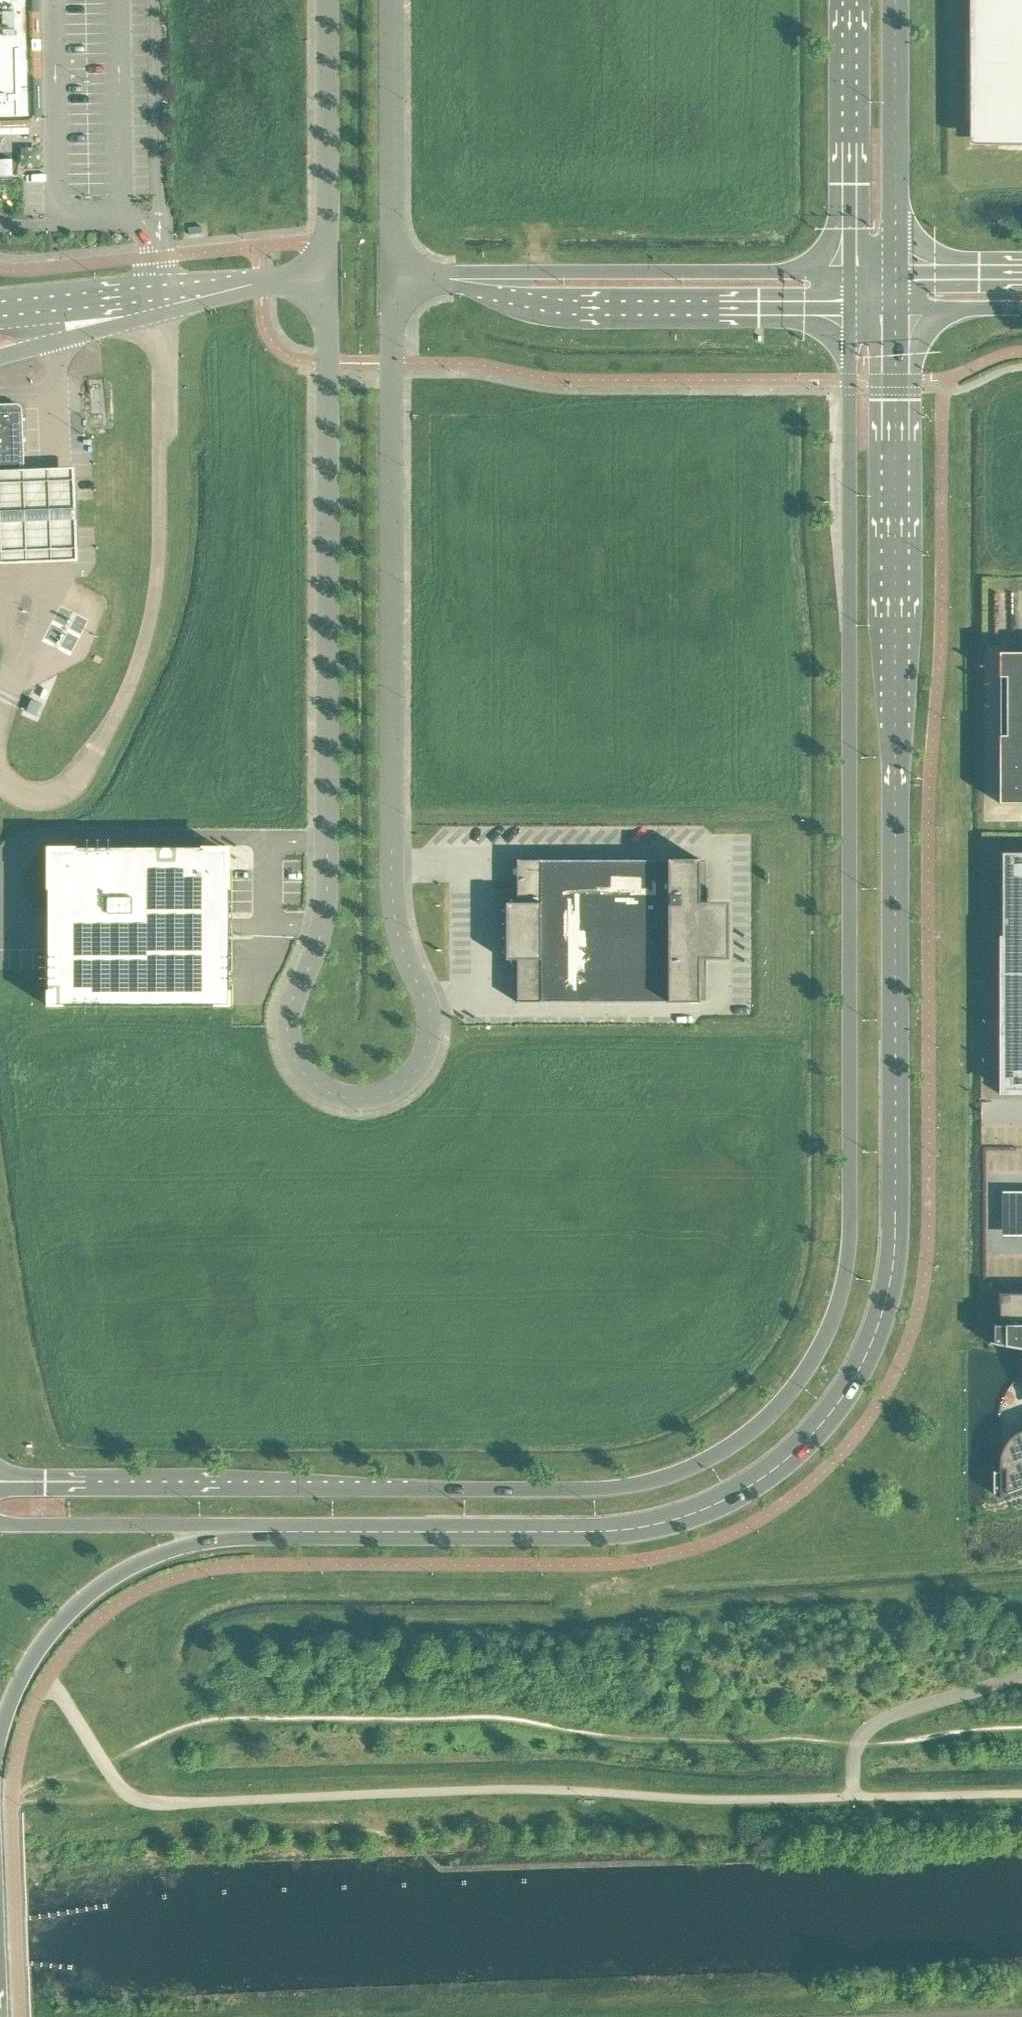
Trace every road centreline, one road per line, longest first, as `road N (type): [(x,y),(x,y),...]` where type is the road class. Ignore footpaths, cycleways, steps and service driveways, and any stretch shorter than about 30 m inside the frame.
road 1 (primary): [(850,309),(849,1245),(829,1326),(801,1378),(736,1441),(701,1462),(629,1486),(0,1489)]
road 2 (residential): [(328,281),(326,907),(287,1030),(307,1079),(359,1101),(403,1088),(422,1068),(434,1036),(428,1000),(399,940),(390,869),(392,279)]
road 3 (primary): [(324,1532),(580,1532),(675,1519),(745,1487),(802,1445),(870,1346),(895,1236),(895,310)]
road 4 (primary): [(0,1734),(46,1642),(108,1584),(183,1550),(324,1532)]
road 5 (residential): [(449,280),(576,308),(850,309)]
road 6 (residential): [(850,271),(468,273),(449,280)]
road 7 (primary): [(0,1525),(274,1525),(324,1532)]
road 8 (residential): [(326,0),(328,281)]
road 9 (residential): [(392,279),(392,0)]
road 10 (primary): [(896,274),(895,0)]
road 11 (primary): [(851,0),(850,271)]
road 12 (residential): [(0,357),(236,287)]
road 13 (residential): [(236,287),(0,308)]
road 14 (unclassified): [(895,310),(1021,309)]
road 15 (unclassified): [(1021,274),(896,274)]

